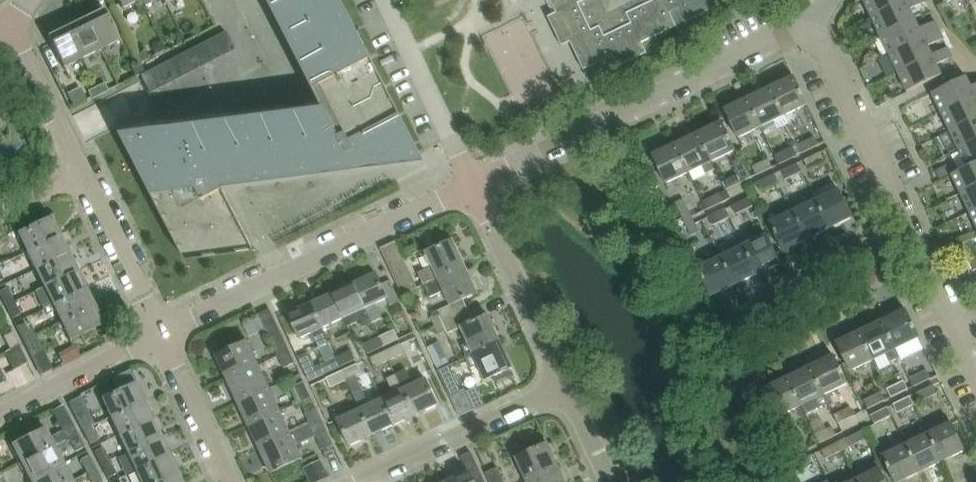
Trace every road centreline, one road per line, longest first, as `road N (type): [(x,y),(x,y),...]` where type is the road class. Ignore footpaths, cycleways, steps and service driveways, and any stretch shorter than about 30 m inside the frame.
road 1 (residential): [(817,22),(785,47),(473,186)]
road 2 (residential): [(163,339),(6,30)]
road 3 (residential): [(473,186),(163,339)]
road 4 (residential): [(961,329),(817,22)]
road 5 (residential): [(562,388),(473,186)]
road 6 (residential): [(363,481),(562,388)]
road 7 (residential): [(163,339),(0,419)]
road 8 (residential): [(233,481),(163,339)]

